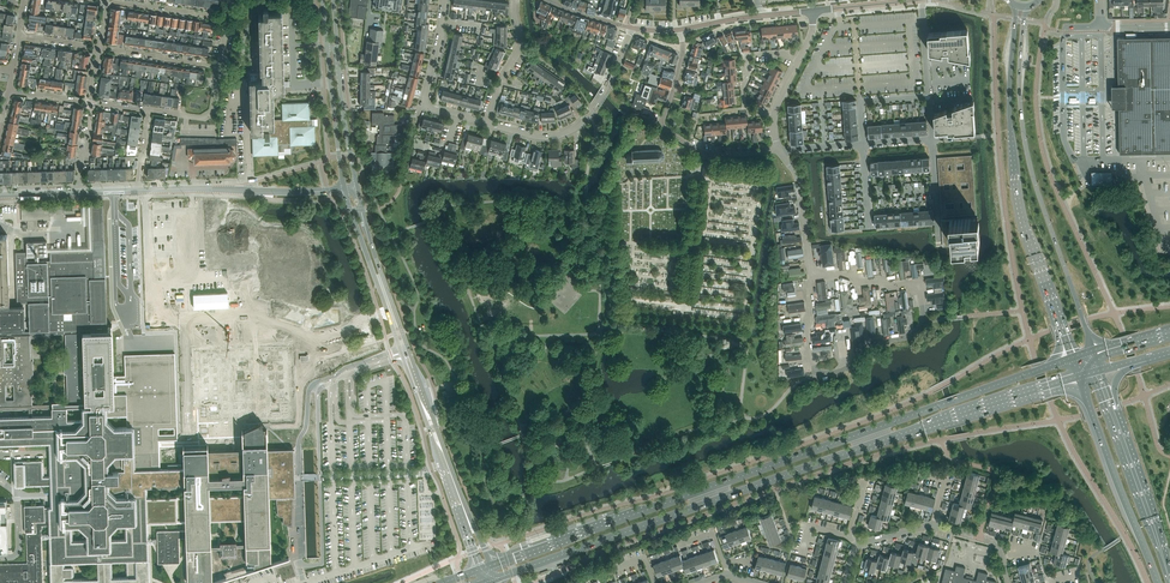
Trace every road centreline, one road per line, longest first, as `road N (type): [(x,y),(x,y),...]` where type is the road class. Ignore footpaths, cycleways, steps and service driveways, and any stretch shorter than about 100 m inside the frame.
road 1 (primary): [(1045,367),(490,565)]
road 2 (primary): [(495,579),(1035,389)]
road 3 (tertiary): [(490,565),(381,272),(355,176)]
road 4 (tertiary): [(345,191),(479,569)]
road 5 (secondary): [(1087,330),(1026,146),(1019,78),(1027,7)]
road 6 (secondary): [(1015,5),(1009,107),(1018,188),(1060,324)]
road 7 (residential): [(810,268),(814,371),(842,371),(873,343),(909,337),(924,321)]
road 8 (residential): [(778,149),(701,153),(660,126),(683,52),(681,30)]
road 9 (unclassified): [(345,191),(138,191)]
road 10 (primary): [(1086,396),(1158,582)]
road 11 (tertiary): [(322,0),(345,191)]
road 12 (track): [(179,322),(232,317),(295,329),(369,317)]
road 13 (primary): [(1169,582),(1112,410)]
road 14 (tertiary): [(355,176),(334,0)]
road 15 (residential): [(487,123),(424,106),(444,0)]
road 16 (residential): [(924,321),(909,287),(860,284),(810,268)]
road 17 (residential): [(774,113),(744,108),(745,56),(799,60)]
road 18 (unclassified): [(681,30),(813,11)]
road 19 (residential): [(487,123),(519,44),(514,0)]
road 20 (residential): [(597,102),(558,135),(487,123)]
road 21 (residential): [(217,67),(98,49)]
road 22 (residential): [(226,19),(107,2)]
road 23 (residential): [(810,268),(798,179),(781,154)]

